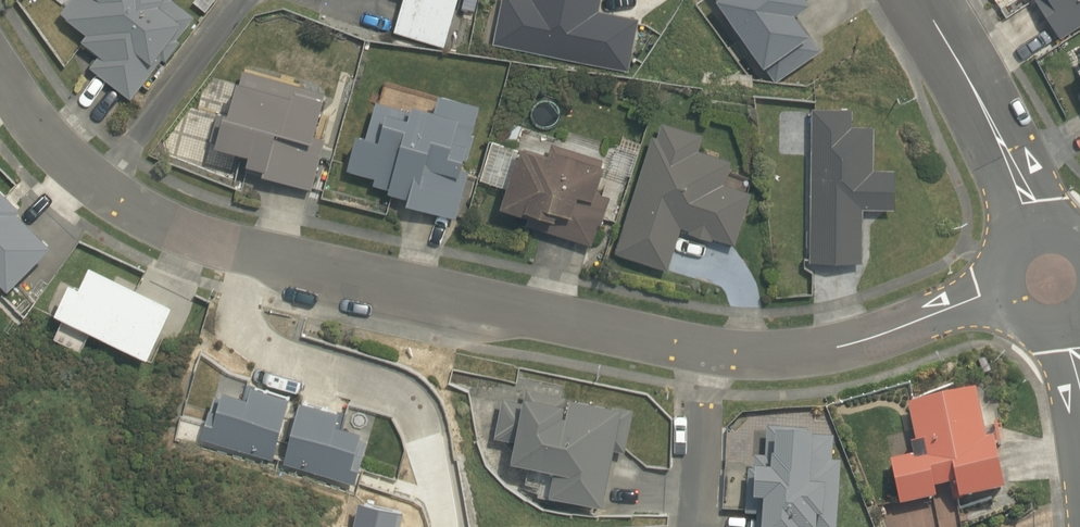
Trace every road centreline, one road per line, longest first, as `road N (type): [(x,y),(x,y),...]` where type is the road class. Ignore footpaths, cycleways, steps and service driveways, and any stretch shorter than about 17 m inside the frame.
road 1 (residential): [(1004,295),(856,351),(803,359),(571,329),(427,299),(202,238),(131,205),(28,121),(0,81)]
road 2 (residential): [(1034,233),(997,132),(928,0)]

